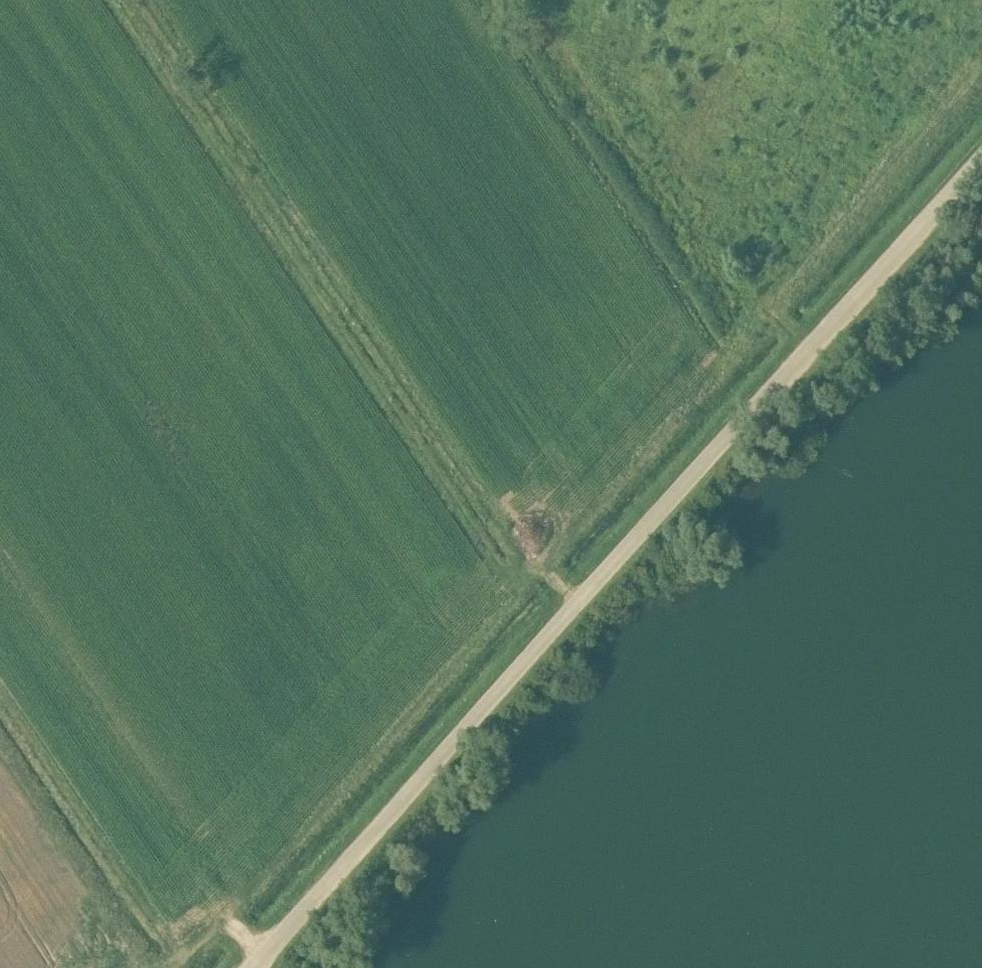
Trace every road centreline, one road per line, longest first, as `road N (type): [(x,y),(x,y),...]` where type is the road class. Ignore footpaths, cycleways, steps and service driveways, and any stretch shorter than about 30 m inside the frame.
road 1 (unclassified): [(219,967),(981,135)]

